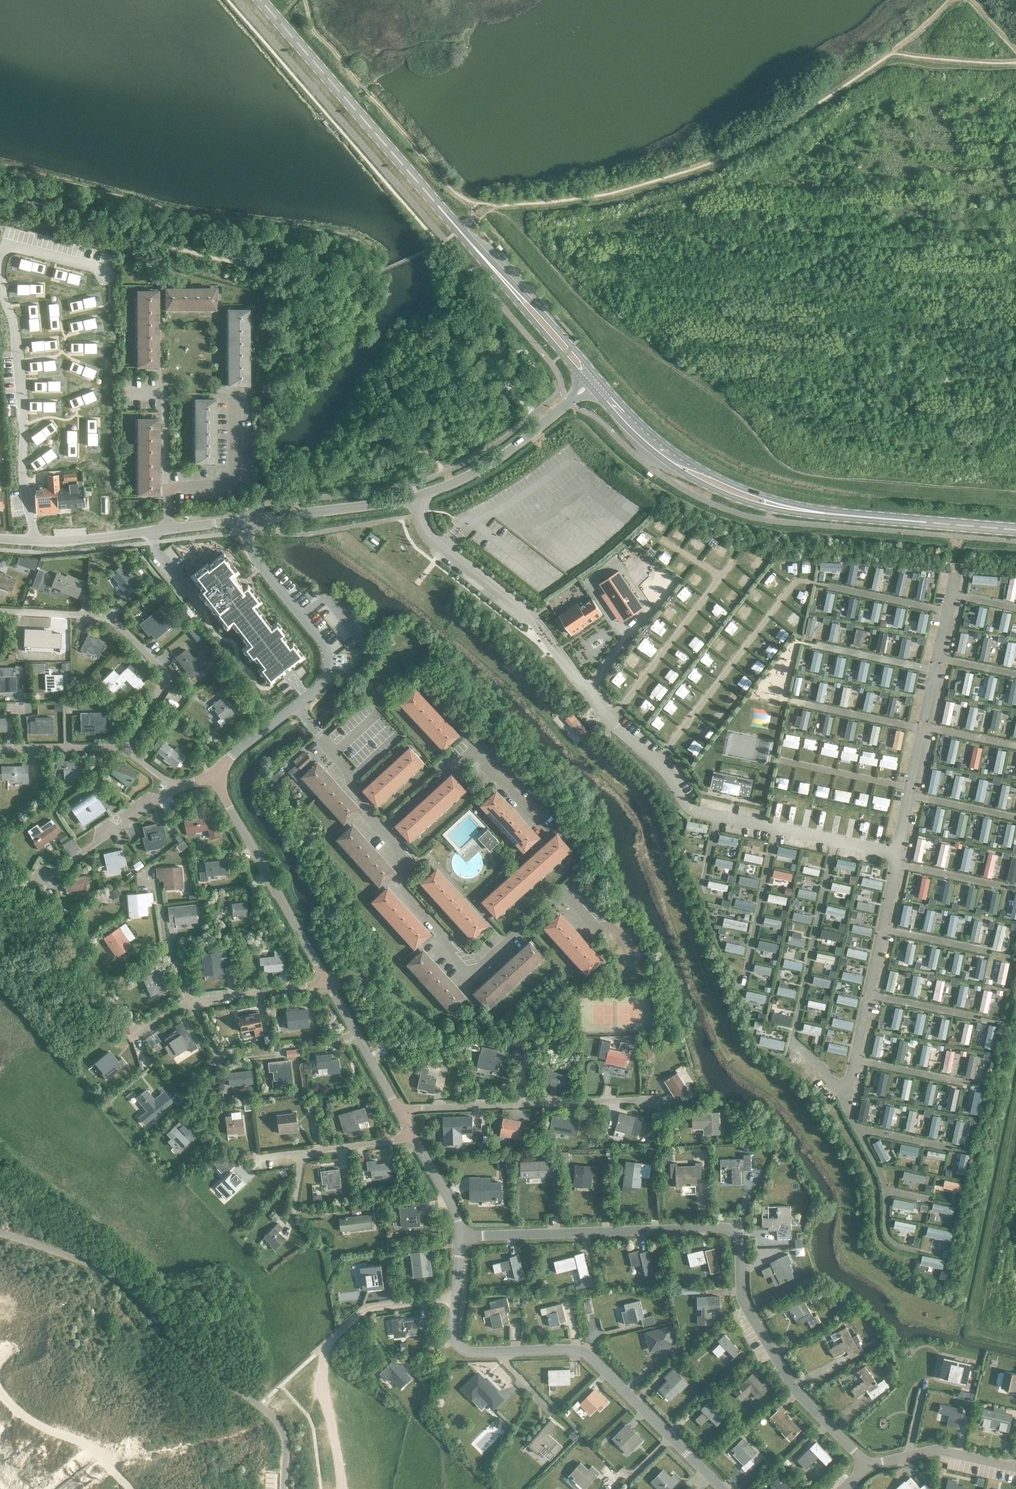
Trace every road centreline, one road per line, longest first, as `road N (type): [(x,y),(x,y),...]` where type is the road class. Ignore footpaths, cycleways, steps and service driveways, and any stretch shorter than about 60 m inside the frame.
road 1 (unclassified): [(866,1465),(795,1391),(750,1316),(730,1230),(460,1236)]
road 2 (secondary): [(593,384),(260,0)]
road 3 (secondary): [(1015,529),(755,500),(668,456),(593,384)]
road 4 (unclassified): [(245,520),(389,503),(448,487),(489,466),(593,384)]
road 5 (unclassified): [(218,774),(319,685),(328,666),(322,640),(256,560),(245,520)]
road 6 (track): [(6,235),(33,540)]
road 7 (residential): [(123,750),(161,689),(158,673),(97,618),(0,612)]
road 8 (residential): [(398,1108),(648,1101)]
road 9 (unclassified): [(0,538),(53,541),(245,520)]
road 10 (unclassified): [(326,980),(220,791),(218,774)]
road 11 (unclassified): [(670,1438),(583,1351),(498,1352)]
road 12 (residential): [(178,787),(38,880)]
road 13 (unclassified): [(398,1108),(326,980)]
road 14 (unclassified): [(326,1343),(367,1308),(456,1297)]
road 15 (residential): [(326,980),(189,1000)]
road 16 (residential): [(0,750),(123,750)]

